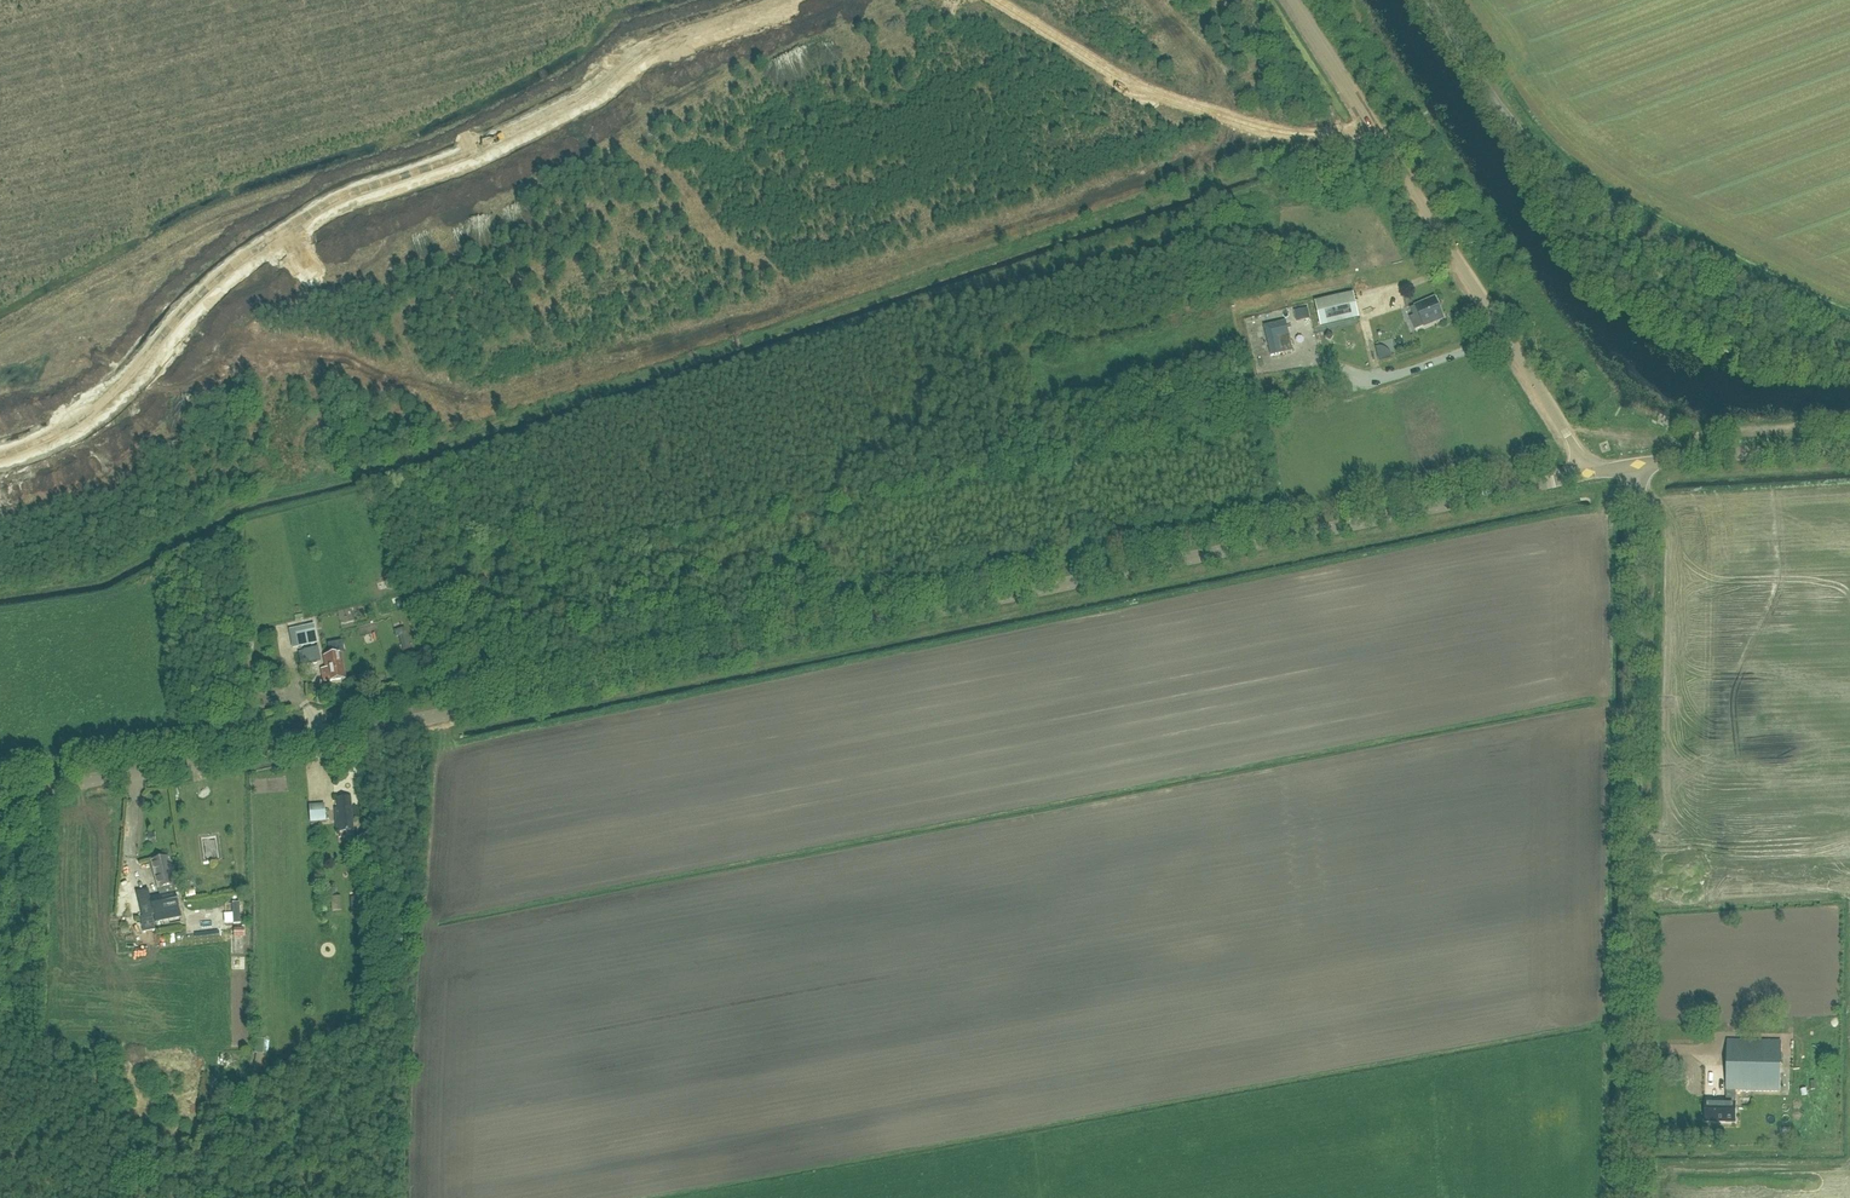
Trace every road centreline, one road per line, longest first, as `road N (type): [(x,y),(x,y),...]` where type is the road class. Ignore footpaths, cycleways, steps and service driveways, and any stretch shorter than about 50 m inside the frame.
road 1 (tertiary): [(0,796),(1578,474)]
road 2 (unclassified): [(1629,1197),(1640,469)]
road 3 (unclassified): [(1578,474),(1575,450),(1287,0)]
road 4 (unclassified): [(1431,0),(1513,126),(1574,187),(1849,333)]
road 5 (tertiary): [(1640,469),(1849,449)]

